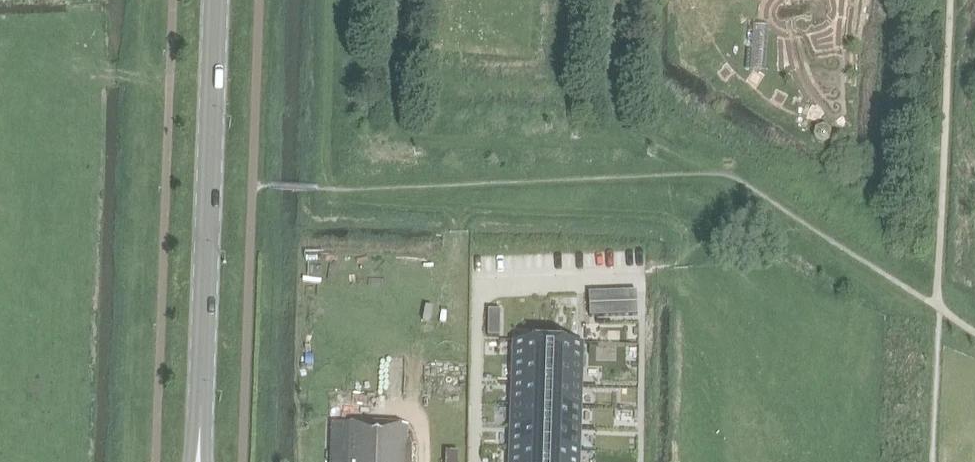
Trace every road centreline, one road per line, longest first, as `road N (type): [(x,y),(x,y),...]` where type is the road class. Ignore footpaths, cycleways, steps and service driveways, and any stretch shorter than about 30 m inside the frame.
road 1 (secondary): [(199,427),(216,0)]
road 2 (track): [(333,0),(326,188)]

